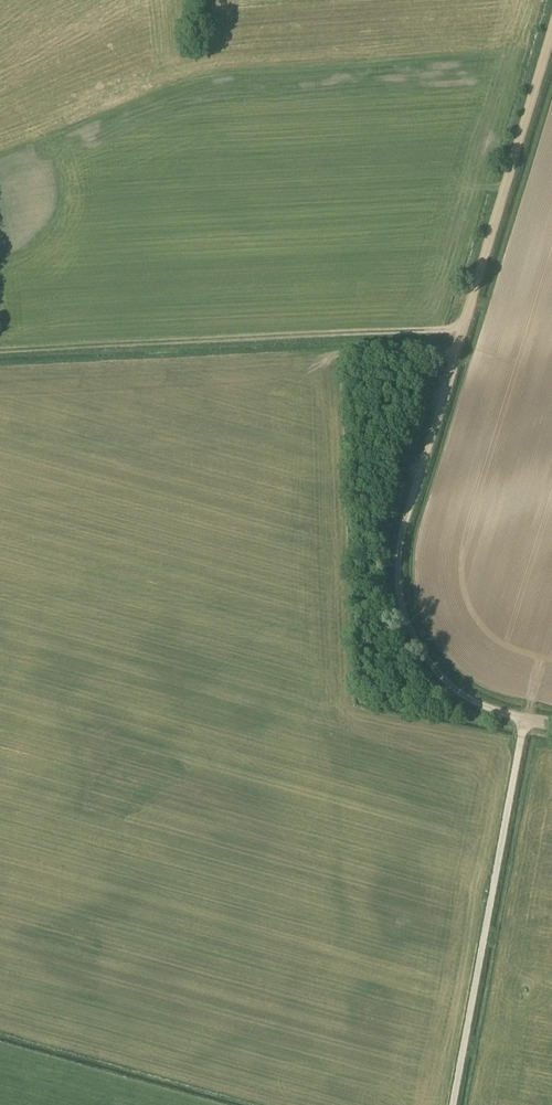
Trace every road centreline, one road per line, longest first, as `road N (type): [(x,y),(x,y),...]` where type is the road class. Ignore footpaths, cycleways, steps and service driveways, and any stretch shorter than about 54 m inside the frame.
road 1 (track): [(551,725),(483,706),(448,682),(408,623),(398,564),(551,33)]
road 2 (track): [(0,352),(462,332)]
road 3 (track): [(524,719),(452,1104)]

